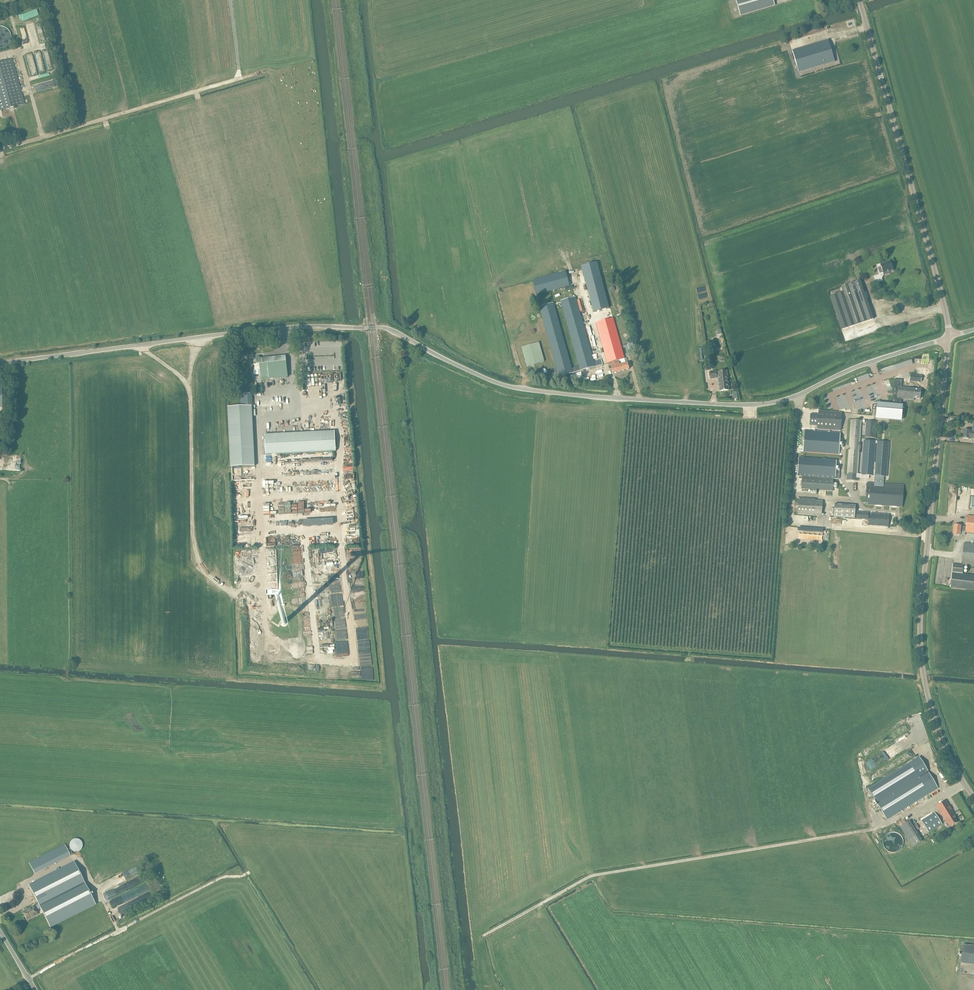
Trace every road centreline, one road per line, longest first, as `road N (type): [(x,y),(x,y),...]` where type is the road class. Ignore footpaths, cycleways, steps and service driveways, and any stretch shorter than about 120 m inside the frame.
road 1 (unclassified): [(0,363),(288,327),(378,327),(518,392),(762,406),(948,337)]
road 2 (unclassified): [(973,796),(937,731),(919,627),(948,337)]
road 3 (unclassified): [(948,337),(859,0)]
road 4 (track): [(185,339),(187,587),(216,622)]
road 5 (unclassified): [(0,153),(268,72)]

